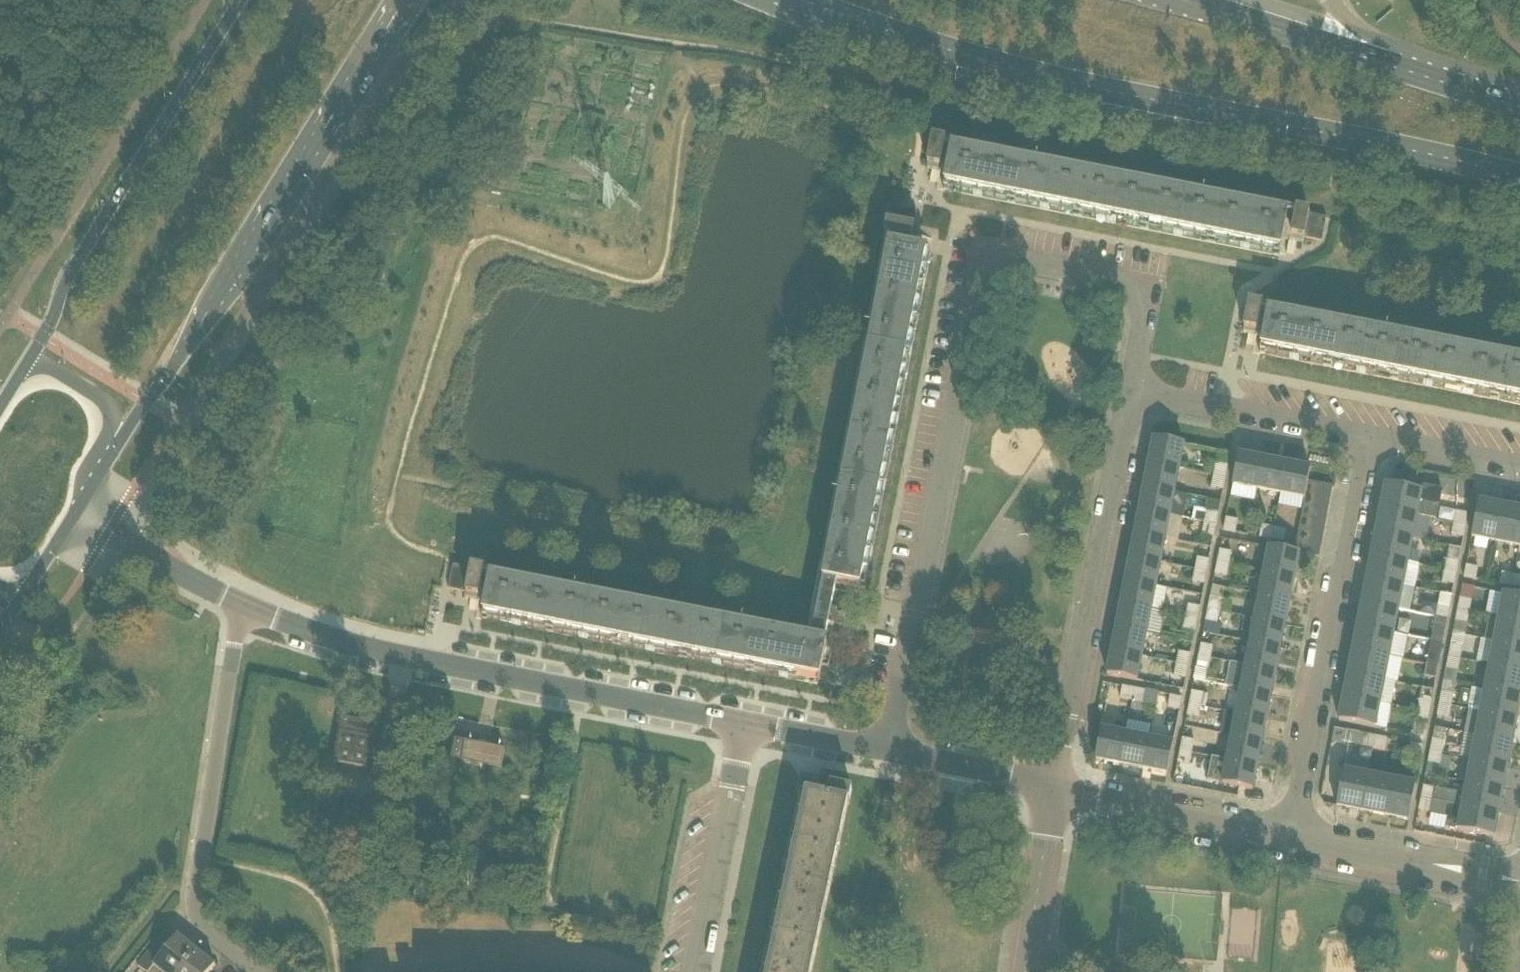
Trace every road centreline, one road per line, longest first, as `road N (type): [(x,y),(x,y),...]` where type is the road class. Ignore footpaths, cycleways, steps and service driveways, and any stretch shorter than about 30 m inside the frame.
road 1 (residential): [(888,752),(988,258),(1149,290),(1129,393)]
road 2 (secondary): [(803,0),(1025,73),(1519,178)]
road 3 (unclassified): [(744,724),(368,654),(231,602)]
road 4 (tertiary): [(120,445),(399,0)]
road 5 (tertiary): [(247,0),(76,264),(23,371)]
road 6 (residential): [(1129,393),(1052,792)]
road 7 (residential): [(1294,839),(1365,439)]
road 8 (residential): [(244,971),(195,914),(231,602)]
road 9 (secondary): [(1519,109),(1184,0)]
road 10 (residential): [(699,971),(744,724)]
road 11 (residential): [(1052,792),(1294,839)]
road 12 (residential): [(1365,439),(1129,393)]
road 13 (residential): [(1294,839),(1519,884)]
road 14 (unclassified): [(1025,971),(1052,792)]
road 15 (unclassified): [(231,602),(77,513)]
road 16 (unclassified): [(1052,792),(1012,775),(888,752)]
road 17 (residential): [(1519,469),(1365,439)]
road 18 (unclassified): [(888,752),(744,724)]
road 19 (tertiary): [(120,445),(119,423),(102,402),(76,383),(23,371)]

